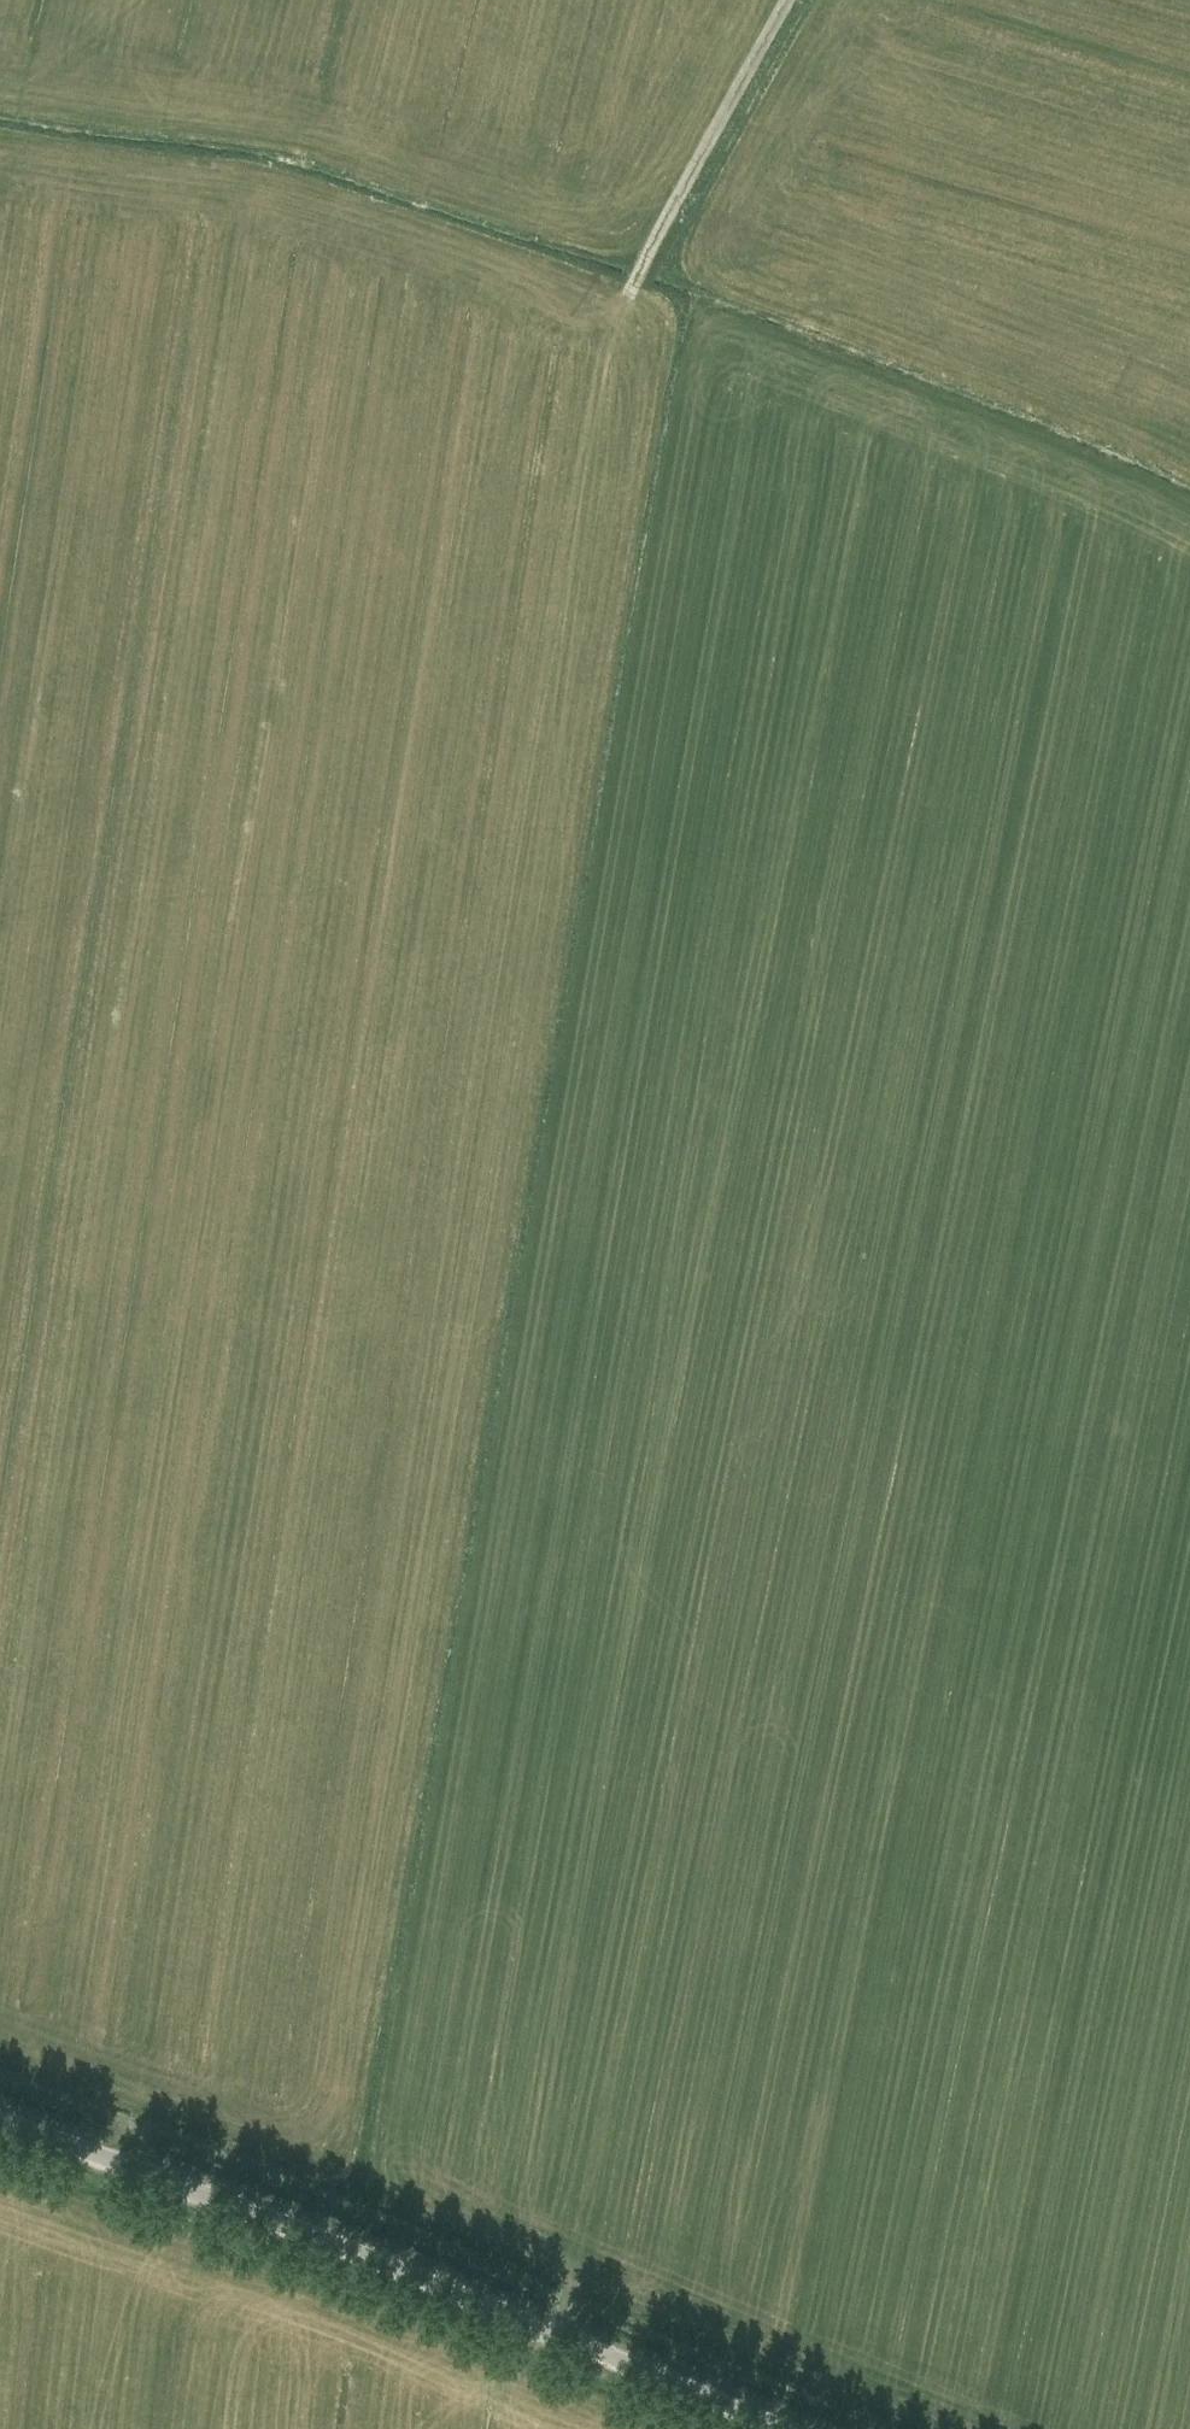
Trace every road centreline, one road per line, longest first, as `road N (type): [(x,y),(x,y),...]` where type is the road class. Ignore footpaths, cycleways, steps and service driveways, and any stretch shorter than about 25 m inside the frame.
road 1 (unclassified): [(796,2428),(249,2203),(0,2115)]
road 2 (unclassified): [(639,270),(788,0)]

